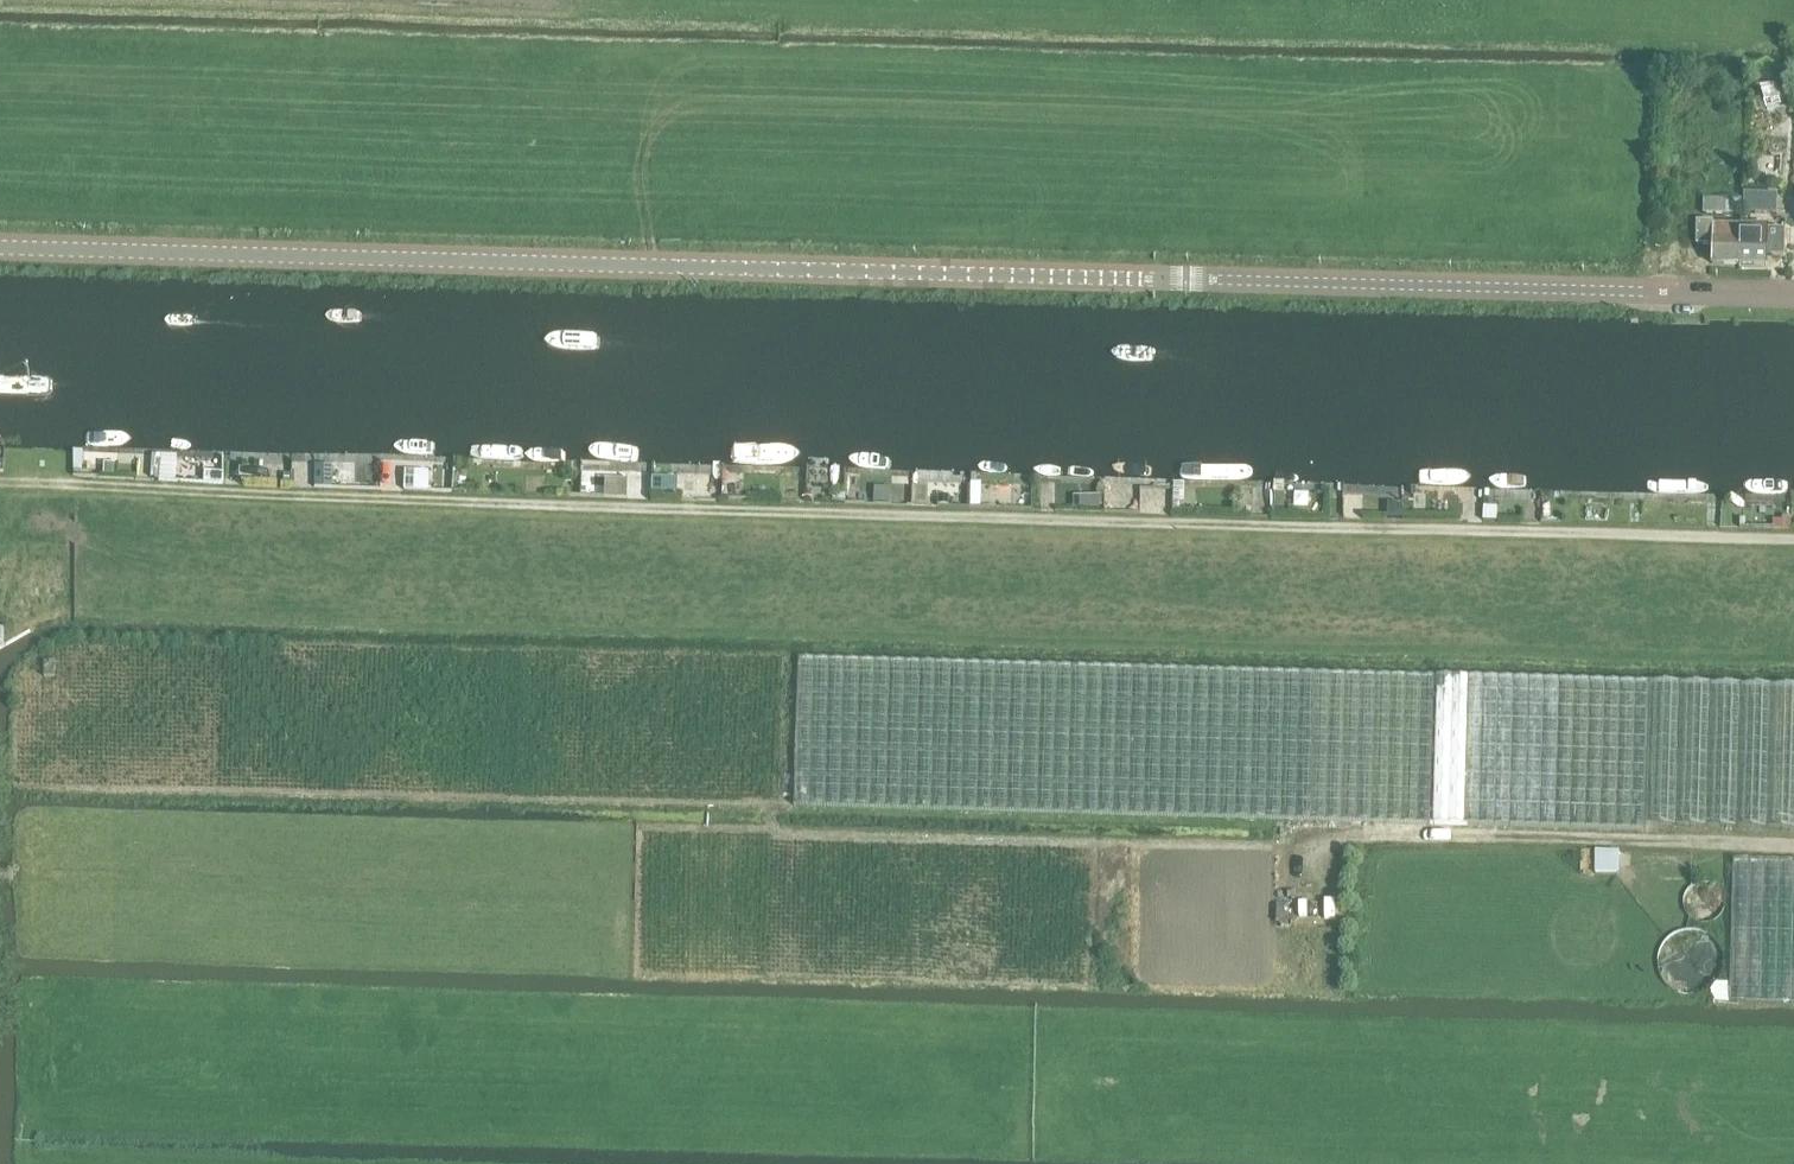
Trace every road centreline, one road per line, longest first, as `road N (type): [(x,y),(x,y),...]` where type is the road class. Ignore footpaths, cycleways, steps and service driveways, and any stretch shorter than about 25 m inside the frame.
road 1 (track): [(0,486),(1793,546)]
road 2 (tertiary): [(1793,295),(0,252)]

